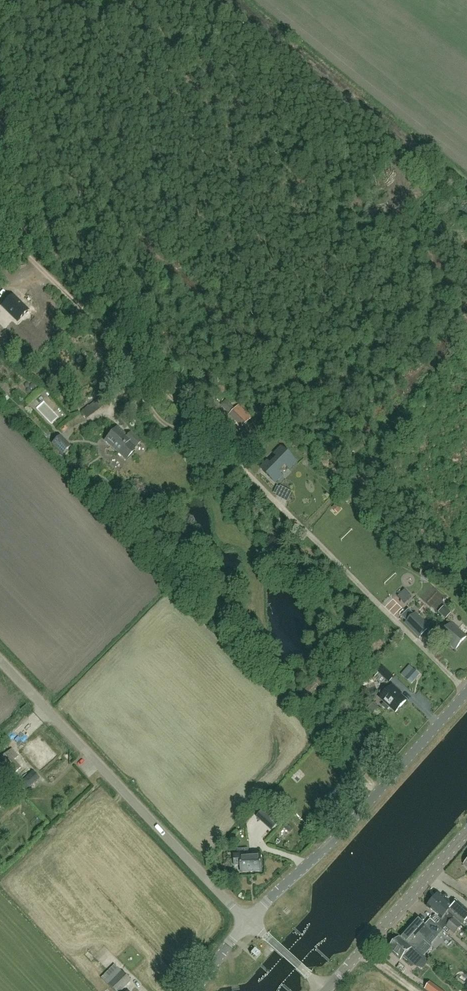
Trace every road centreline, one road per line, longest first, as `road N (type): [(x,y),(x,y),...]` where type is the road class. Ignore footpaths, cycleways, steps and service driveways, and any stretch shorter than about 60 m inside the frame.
road 1 (unclassified): [(247,921),(0,659)]
road 2 (unclassified): [(247,921),(346,832),(466,695)]
road 3 (tertiary): [(327,990),(466,832)]

